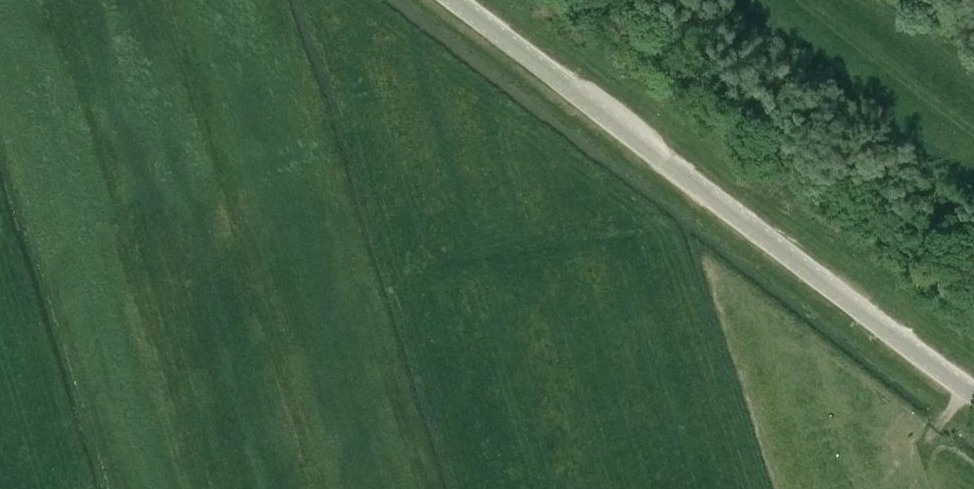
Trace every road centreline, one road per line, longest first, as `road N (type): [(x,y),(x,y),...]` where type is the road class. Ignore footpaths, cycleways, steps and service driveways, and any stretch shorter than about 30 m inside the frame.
road 1 (unclassified): [(973,394),(451,0)]

